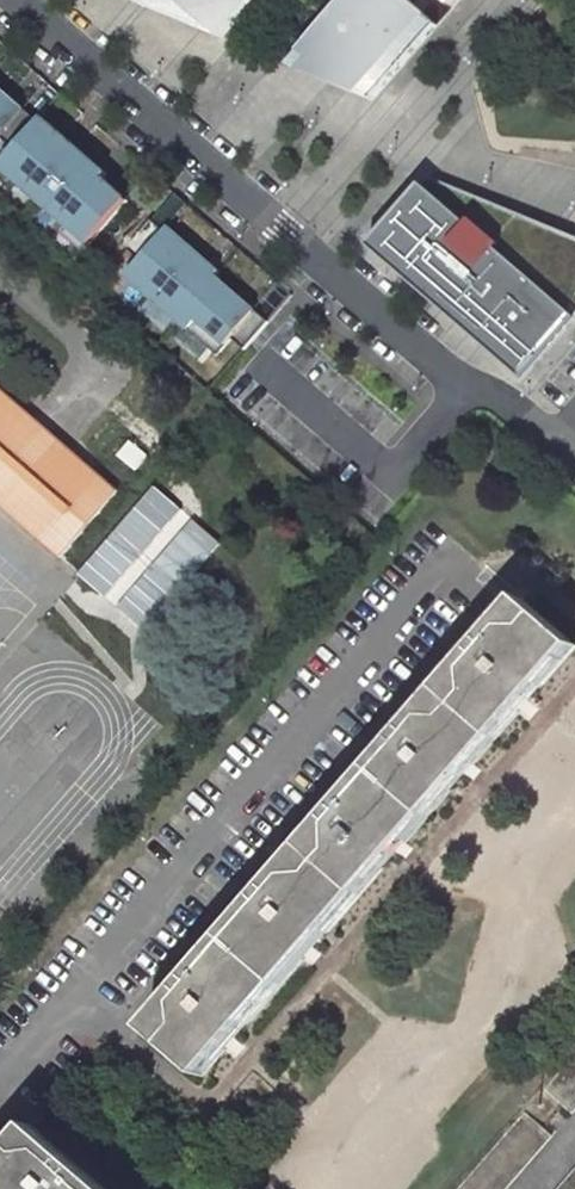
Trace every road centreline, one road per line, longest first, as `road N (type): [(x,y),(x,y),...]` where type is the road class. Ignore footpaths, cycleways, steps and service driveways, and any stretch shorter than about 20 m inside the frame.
road 1 (residential): [(72,995),(461,556),(506,596),(135,1014),(115,1021),(94,1016)]
road 2 (residential): [(23,0),(468,390),(557,438),(574,418)]

